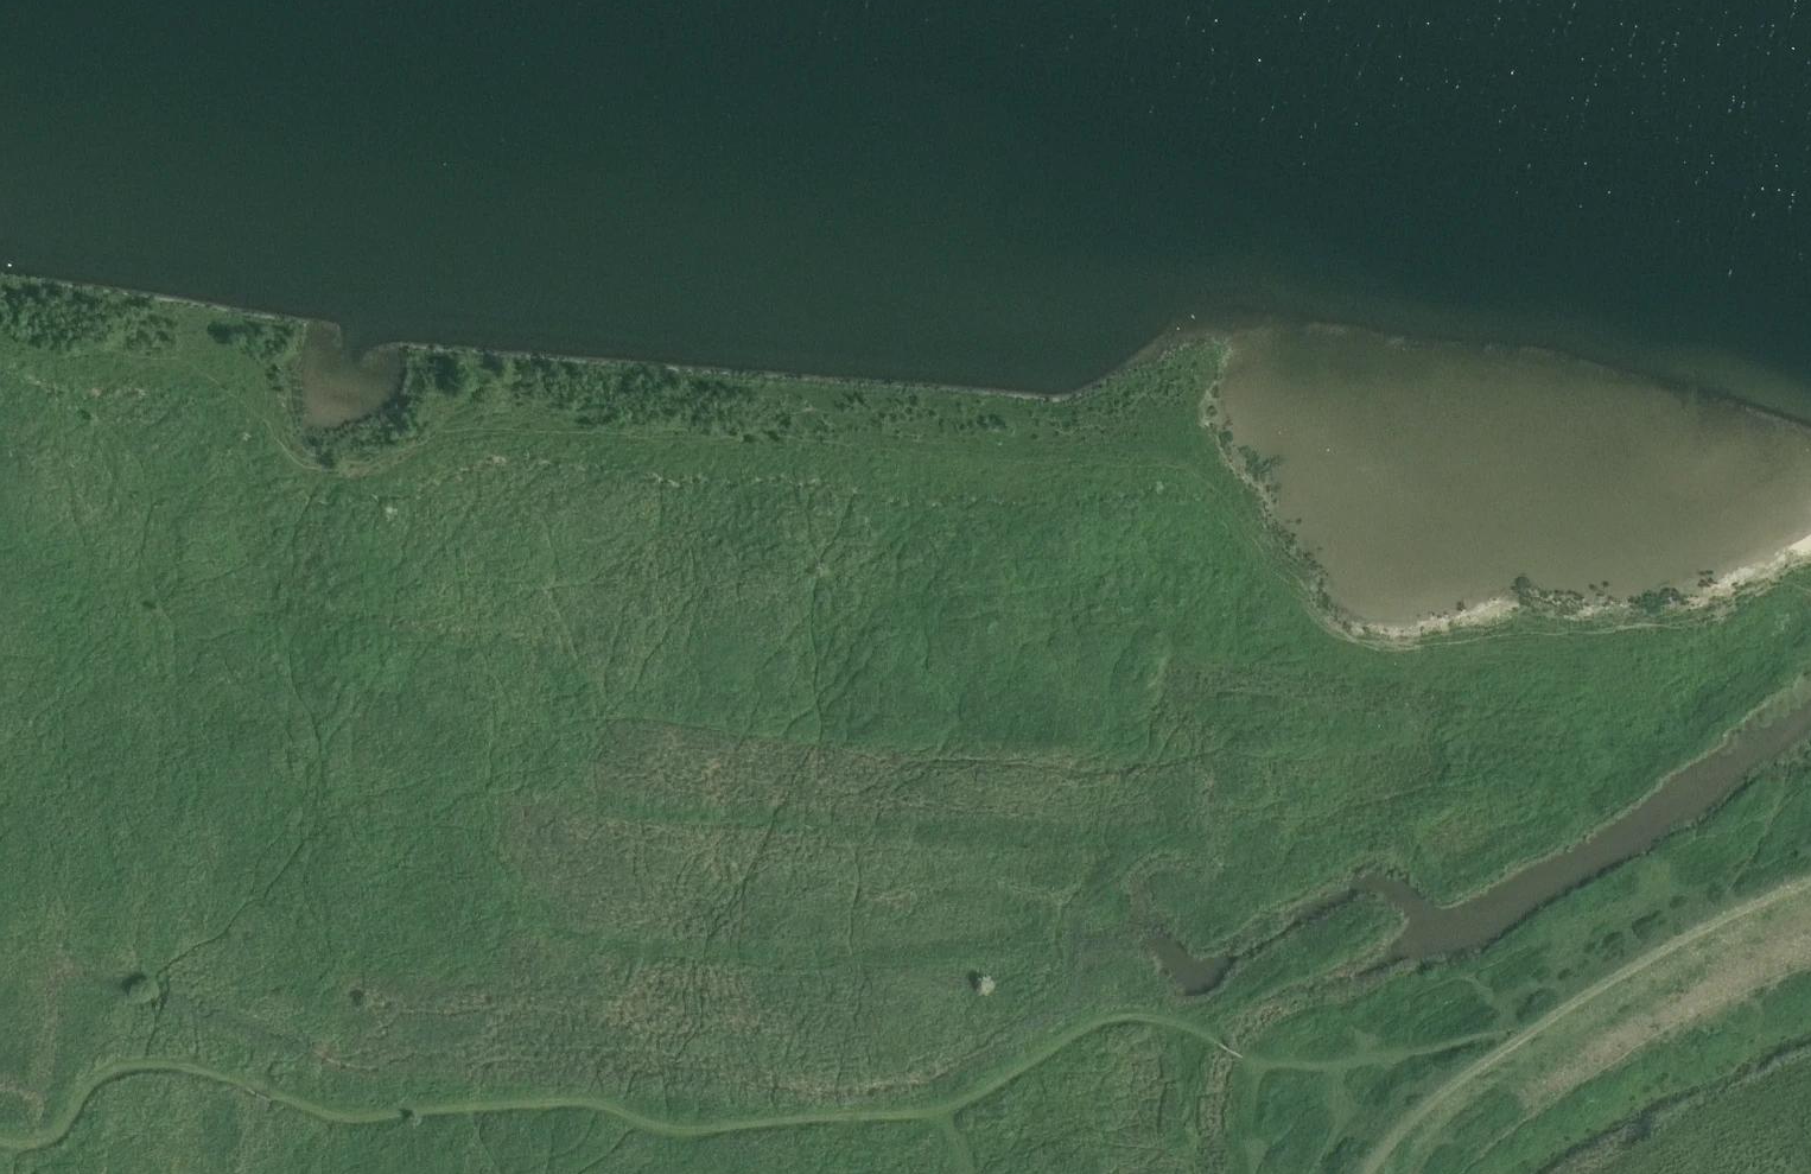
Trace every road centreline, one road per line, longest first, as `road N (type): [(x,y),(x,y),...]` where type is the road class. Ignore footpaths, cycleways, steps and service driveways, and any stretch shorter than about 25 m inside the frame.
road 1 (track): [(1529,1032),(1678,942),(1810,880)]
road 2 (track): [(1368,1173),(1440,1093),(1529,1032)]

